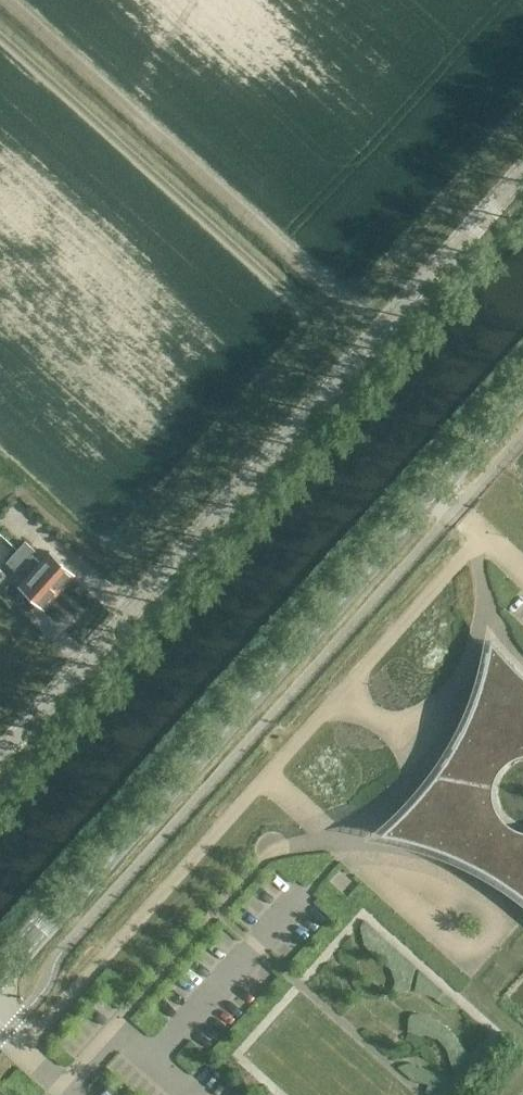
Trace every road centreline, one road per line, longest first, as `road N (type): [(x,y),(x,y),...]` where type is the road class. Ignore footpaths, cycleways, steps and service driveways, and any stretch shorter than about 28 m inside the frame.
road 1 (unclassified): [(0,752),(522,167)]
road 2 (tertiary): [(0,966),(522,383)]

